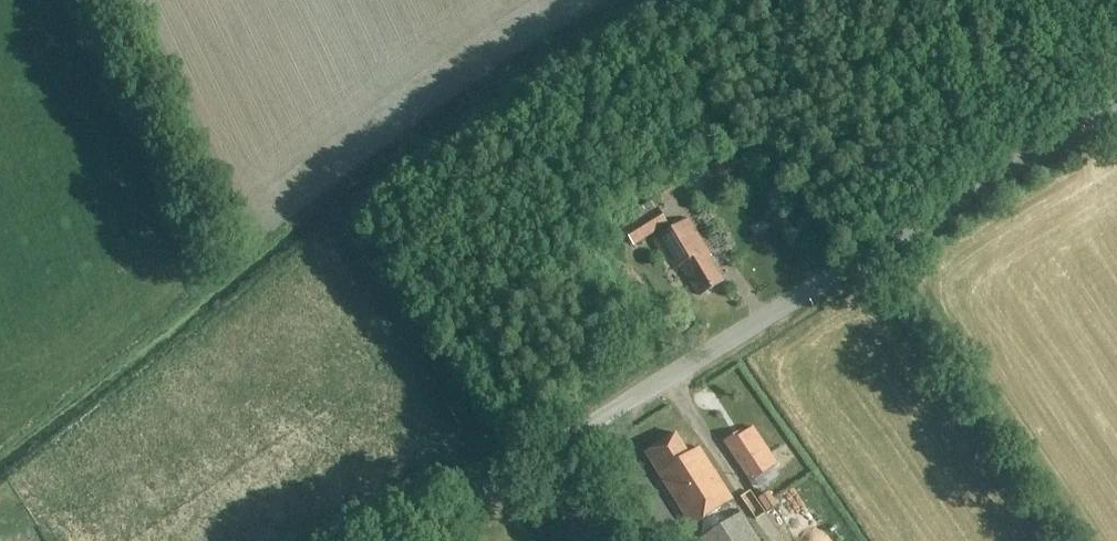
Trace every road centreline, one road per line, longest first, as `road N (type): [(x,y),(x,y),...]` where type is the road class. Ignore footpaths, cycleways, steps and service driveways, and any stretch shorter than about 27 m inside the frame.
road 1 (unclassified): [(397,540),(1116,103)]
road 2 (track): [(515,469),(355,224),(500,105),(674,0)]

